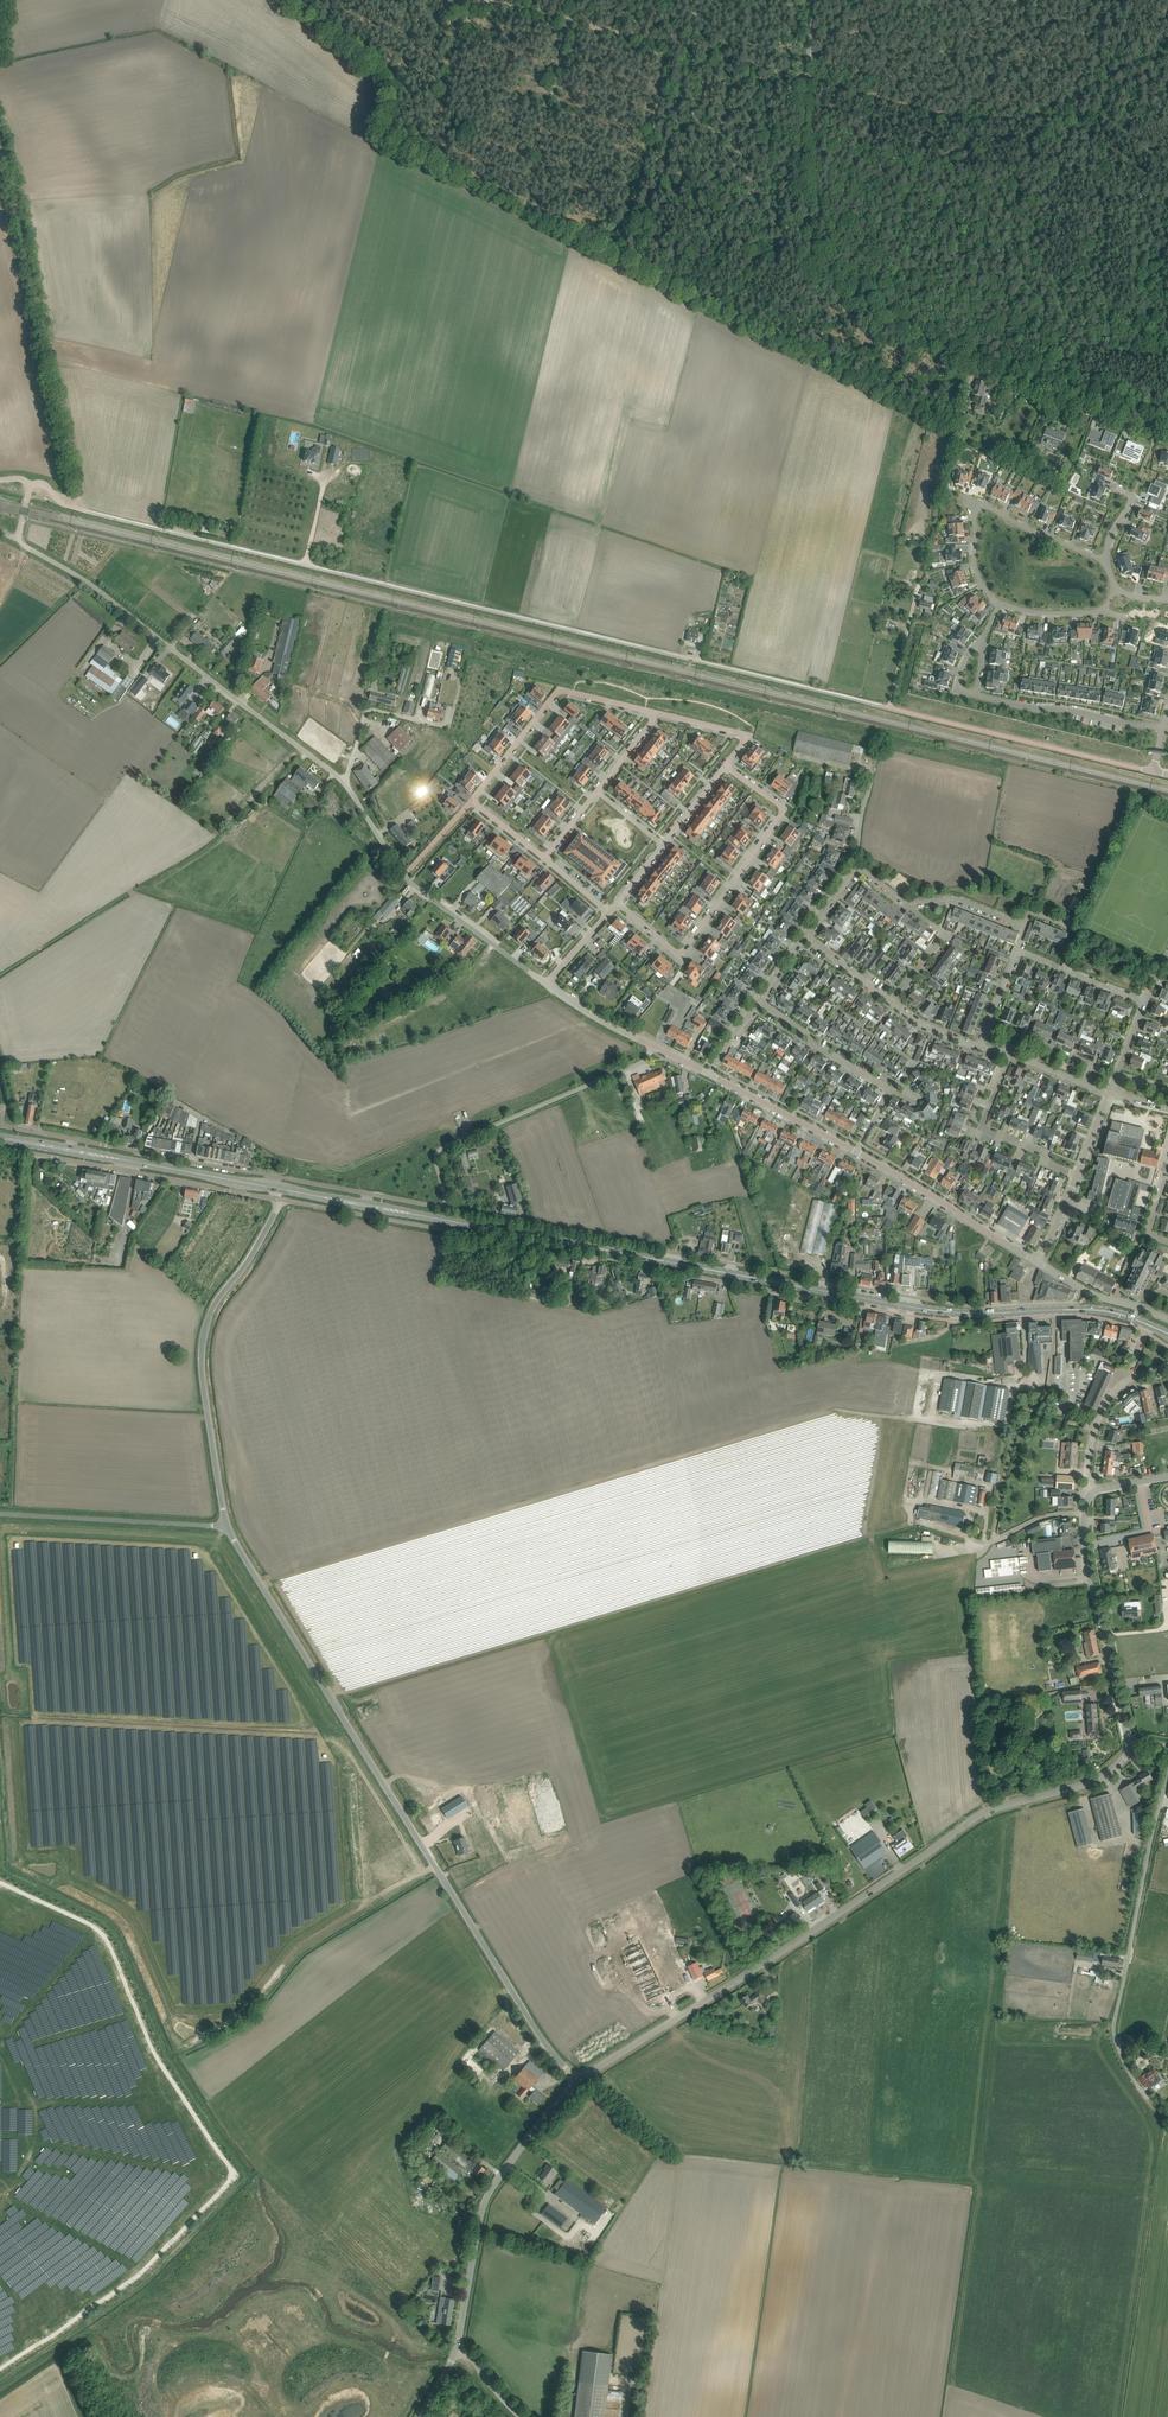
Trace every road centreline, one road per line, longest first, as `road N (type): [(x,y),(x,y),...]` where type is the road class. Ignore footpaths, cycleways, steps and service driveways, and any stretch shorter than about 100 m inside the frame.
road 1 (unclassified): [(578,2080),(534,2027),(226,1524)]
road 2 (tertiary): [(578,2080),(979,1815),(1090,1783),(1118,1766),(1131,1744)]
road 3 (unclassified): [(680,1265),(655,1247),(447,1209),(435,1160),(439,1149),(647,1059),(653,1047)]
road 4 (unclassified): [(343,781),(88,583),(21,544),(31,485)]
road 5 (track): [(812,0),(805,159),(822,261),(832,279),(974,366)]
road 6 (residential): [(679,1273),(278,1199)]
road 7 (residential): [(1152,772),(889,708),(915,598)]
road 8 (unclassified): [(1167,2126),(1125,2066),(1114,2028),(1167,1774)]
road 9 (unclassified): [(226,1524),(203,1340),(278,1199)]
road 10 (residential): [(725,766),(782,811),(684,950),(674,951),(618,903)]
road 11 (tertiary): [(457,2349),(486,2201),(578,2080)]
road 12 (residential): [(368,1194),(73,1139)]
road 13 (primary): [(1133,1318),(1089,1309),(953,1312),(837,1294)]
road 14 (unclassified): [(546,984),(410,882),(343,781)]
road 15 (residential): [(1106,561),(972,503),(976,572),(1000,604)]
road 16 (tertiary): [(1131,1744),(1089,1572),(1090,1495)]
road 17 (primary): [(680,1265),(441,1220)]
road 18 (unclassified): [(226,1524),(0,1514)]
road 19 (unclassified): [(1036,1261),(857,1152)]
road 20 (residential): [(343,781),(366,712),(447,726),(460,686),(454,676)]
road 21 (unclassified): [(1167,438),(974,366)]
road 22 (residential): [(1162,728),(975,694)]
road 23 (residential): [(1076,1176),(981,1127),(1010,1055)]
road 24 (residential): [(1024,924),(959,900),(907,903),(858,870)]
road 25 (unclassified): [(857,1152),(710,1075)]
road 26 (residential): [(890,1092),(760,1002)]
road 27 (residential): [(832,1302),(679,1273)]
road 28 (primary): [(278,1189),(129,1161)]
road 29 (unclassified): [(1036,1261),(1089,1293),(1167,1319)]
road 30 (residential): [(561,690),(471,799)]
road 31 (residential): [(1019,952),(1146,1003)]
road 32 (residential): [(127,1171),(0,1147)]
road 33 (unclassified): [(653,1047),(546,984)]
road 34 (primary): [(715,1272),(837,1294)]
road 35 (residential): [(1090,1495),(1096,1427),(1126,1381)]

